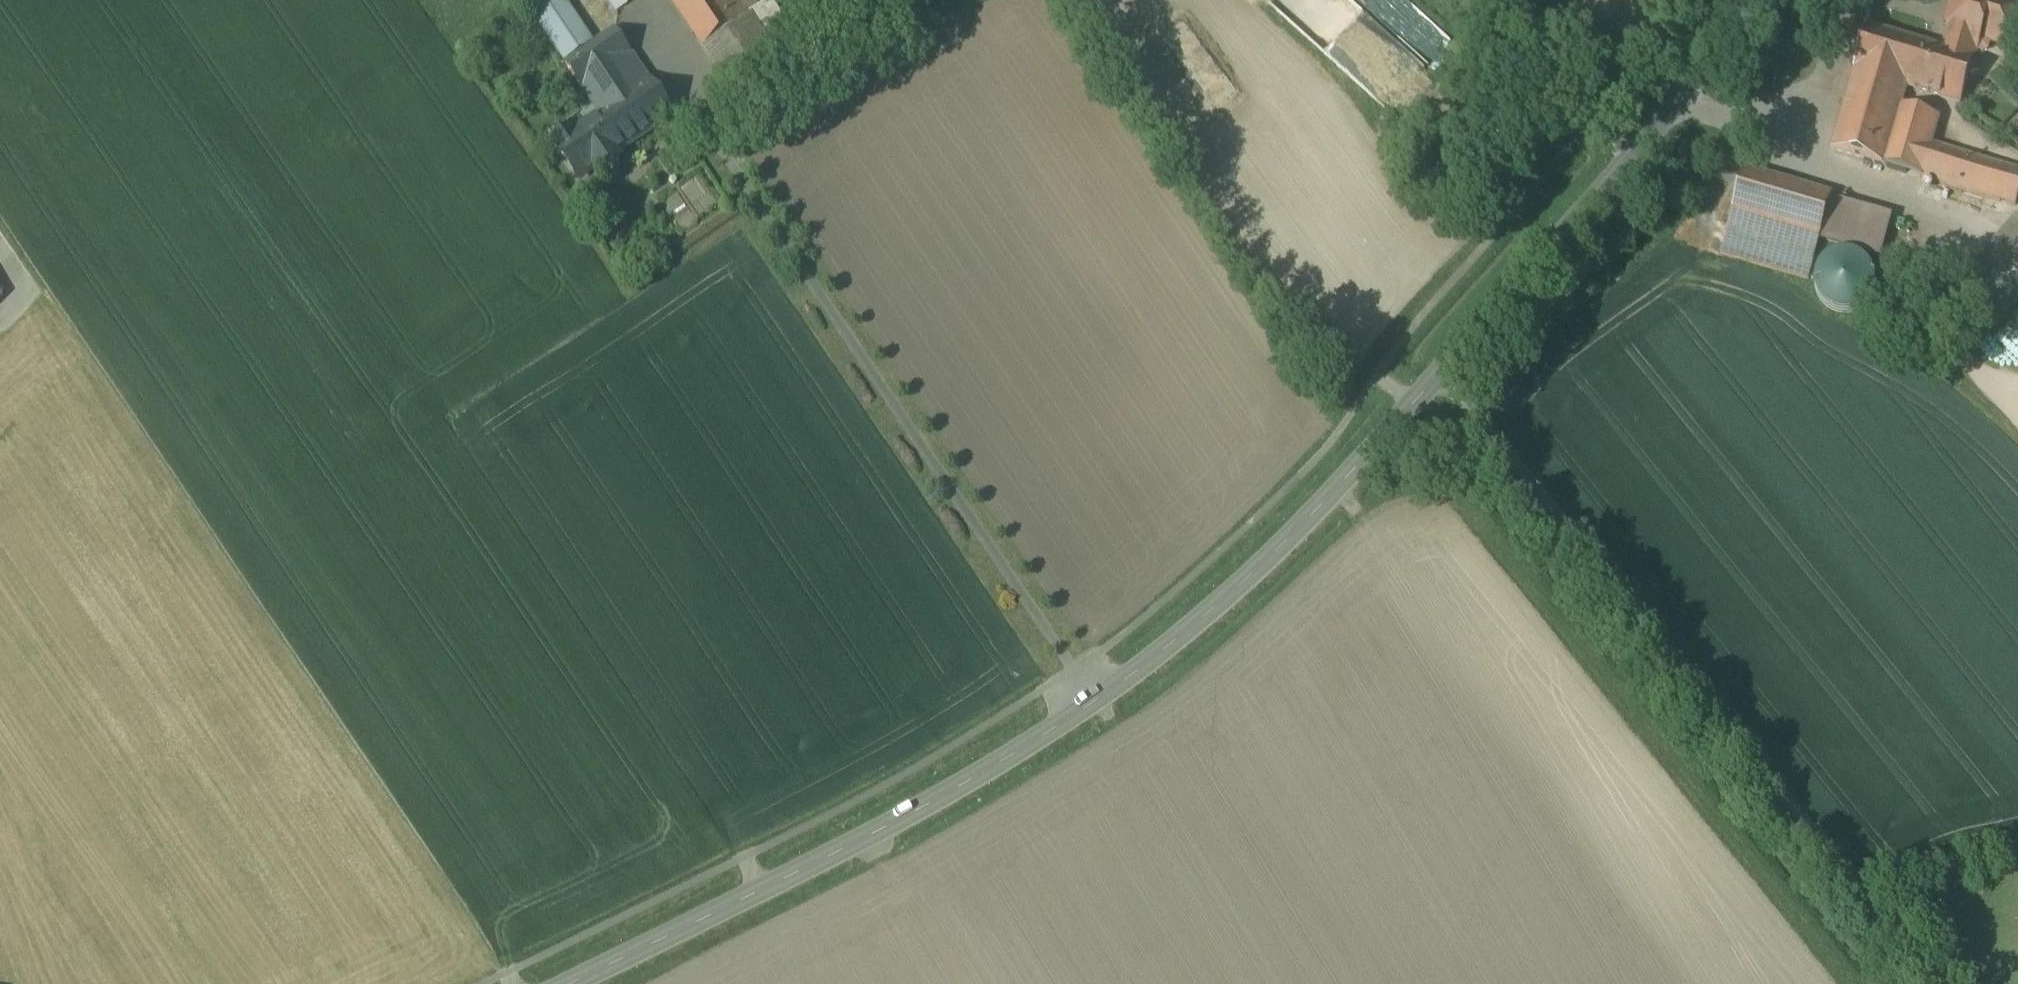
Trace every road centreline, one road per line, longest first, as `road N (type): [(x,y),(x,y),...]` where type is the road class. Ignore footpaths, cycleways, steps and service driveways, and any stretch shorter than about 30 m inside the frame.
road 1 (tertiary): [(570,983),(820,860),(1097,701),(1265,562),(1630,165)]
road 2 (unclassified): [(1458,0),(1630,165)]
road 3 (tertiary): [(1630,165),(1747,0)]

